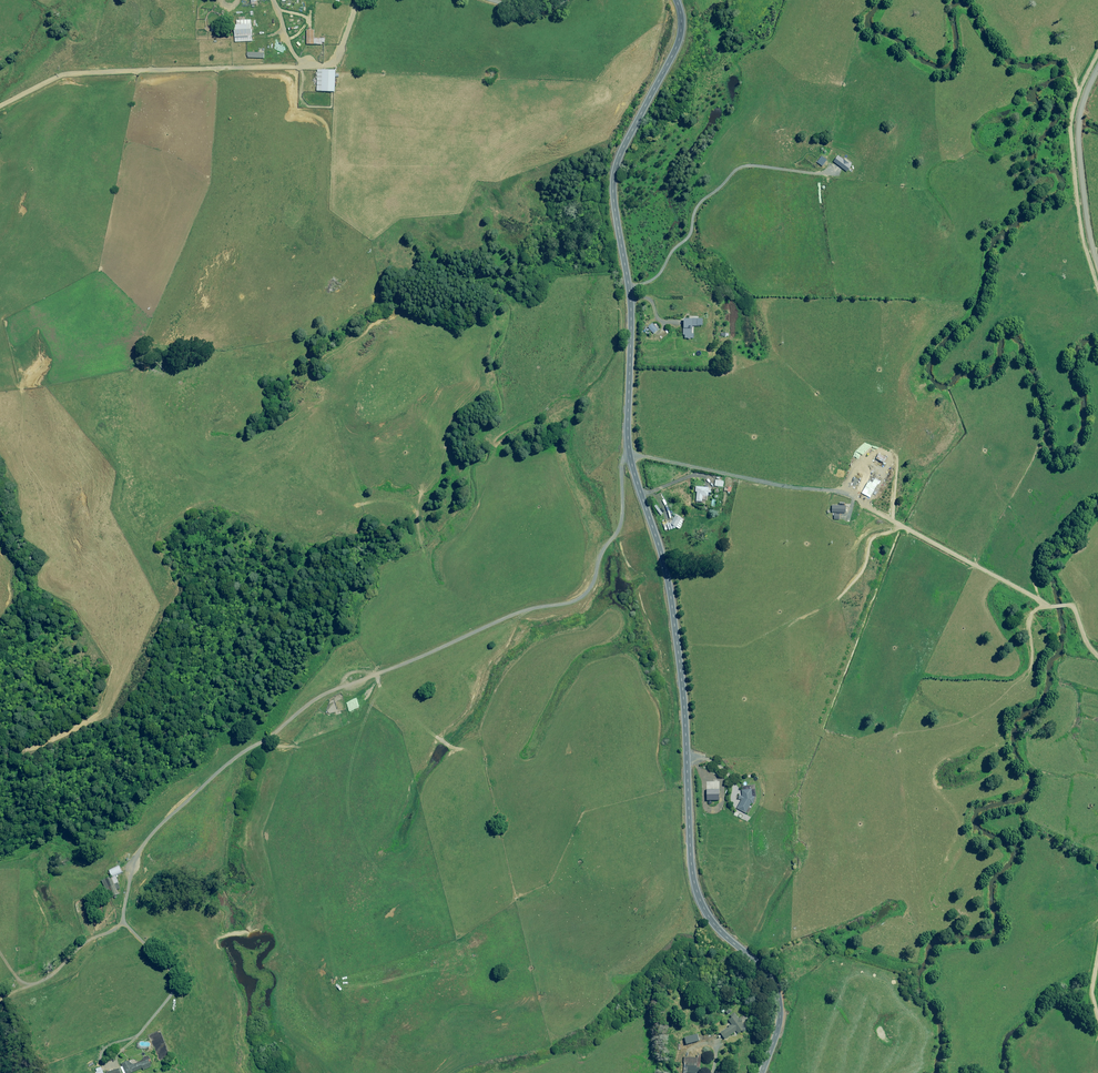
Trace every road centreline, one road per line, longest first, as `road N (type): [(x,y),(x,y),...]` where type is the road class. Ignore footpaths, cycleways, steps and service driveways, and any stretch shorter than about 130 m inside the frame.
road 1 (unclassified): [(633,459),(665,557),(694,881),(703,906),(778,986),(781,1022),(763,1072)]
road 2 (track): [(1097,649),(1073,604),(1048,606),(863,505),(705,477),(644,496)]
road 3 (unclassified): [(675,0),(674,52),(616,163),(613,185),(636,287),(633,459)]
road 4 (track): [(334,689),(206,788),(153,851),(135,927),(139,950),(176,981),(136,1032)]
road 5 (unclassified): [(334,689),(578,603),(621,534),(624,469),(633,459)]
road 6 (track): [(358,0),(342,52),(218,74),(67,71),(30,83),(0,107)]
road 7 (unclassified): [(1097,266),(1078,133),(1078,109),(1097,65)]
road 8 (track): [(0,951),(21,980),(34,984),(90,940),(135,919)]

